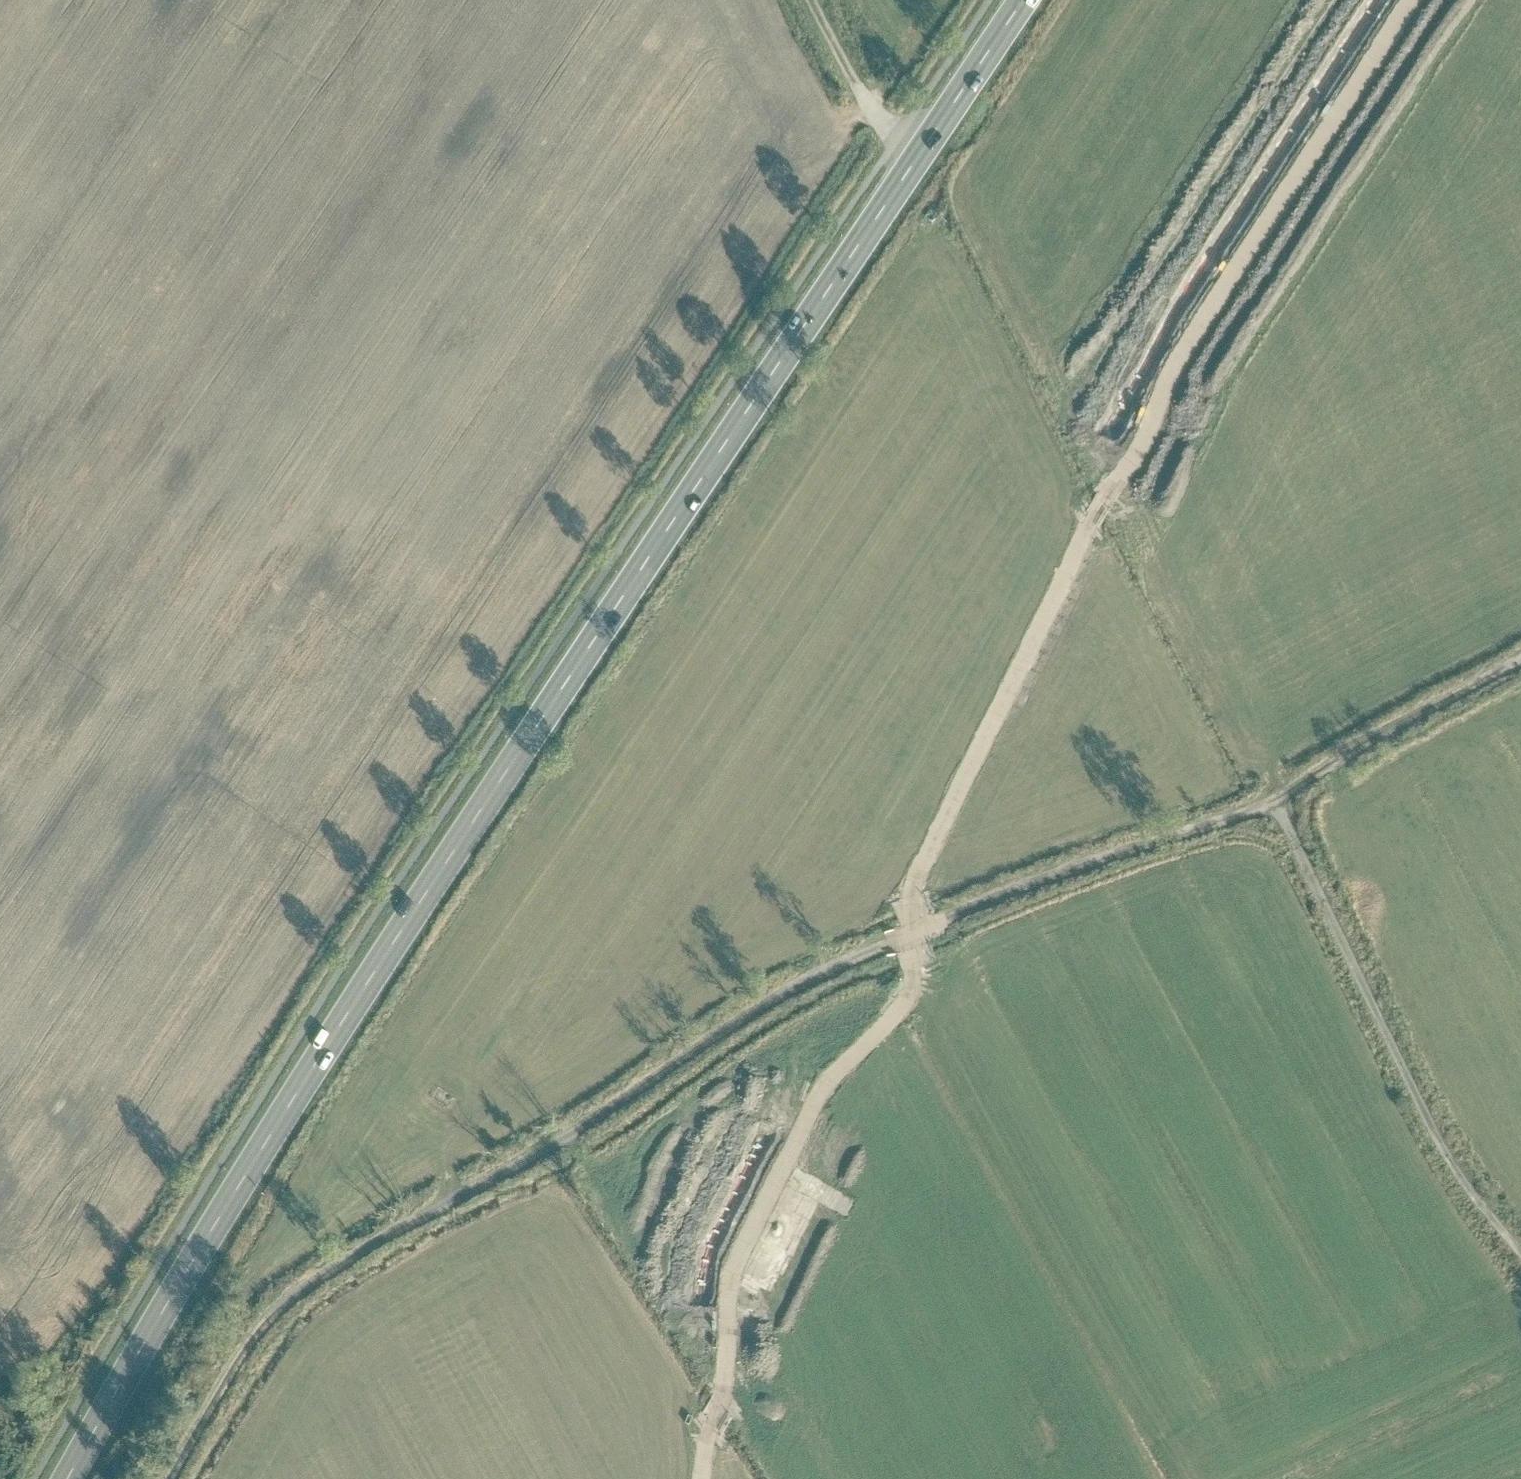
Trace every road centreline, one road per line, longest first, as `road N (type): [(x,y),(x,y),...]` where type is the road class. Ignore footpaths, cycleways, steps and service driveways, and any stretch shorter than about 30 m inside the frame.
road 1 (primary): [(69,1478),(386,960),(1025,0)]
road 2 (track): [(169,1478),(205,1394),(263,1320),(308,1282),(478,1180),(573,1136),(735,1026),(839,968),(959,913),(1276,796),(1520,660)]
road 3 (track): [(1276,796),(1302,868),(1453,1177),(1520,1264)]
road 4 (track): [(920,156),(899,143),(857,85),(818,0)]

